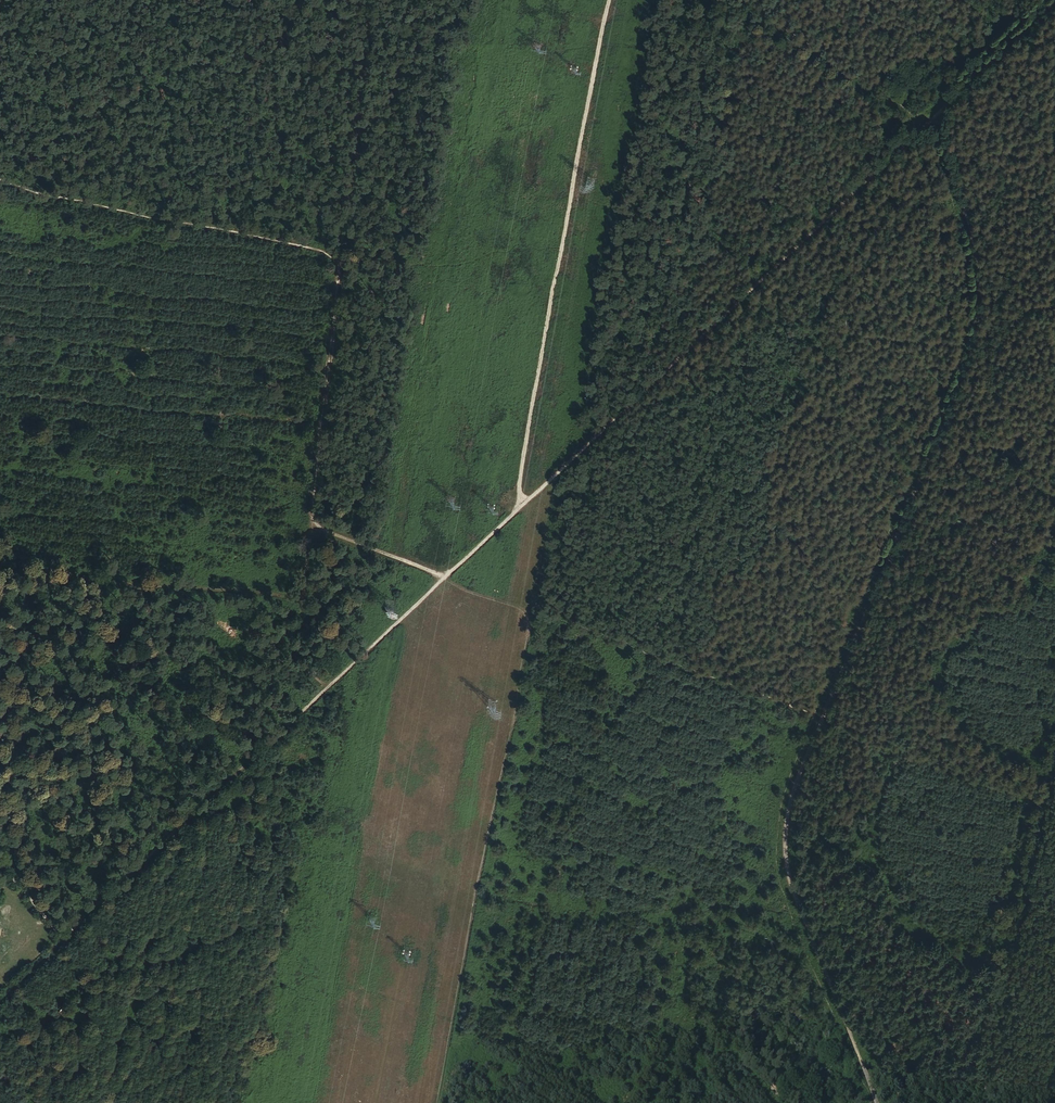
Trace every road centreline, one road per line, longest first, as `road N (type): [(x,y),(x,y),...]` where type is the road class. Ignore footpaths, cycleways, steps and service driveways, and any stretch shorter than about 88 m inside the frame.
road 1 (track): [(0,995),(938,108)]
road 2 (track): [(938,108),(980,292),(968,353),(794,782),(781,842),(798,916),(872,1102)]
road 3 (track): [(444,575),(312,526),(340,268),(320,250),(40,195),(0,176)]
road 4 (track): [(938,108),(1052,0)]

